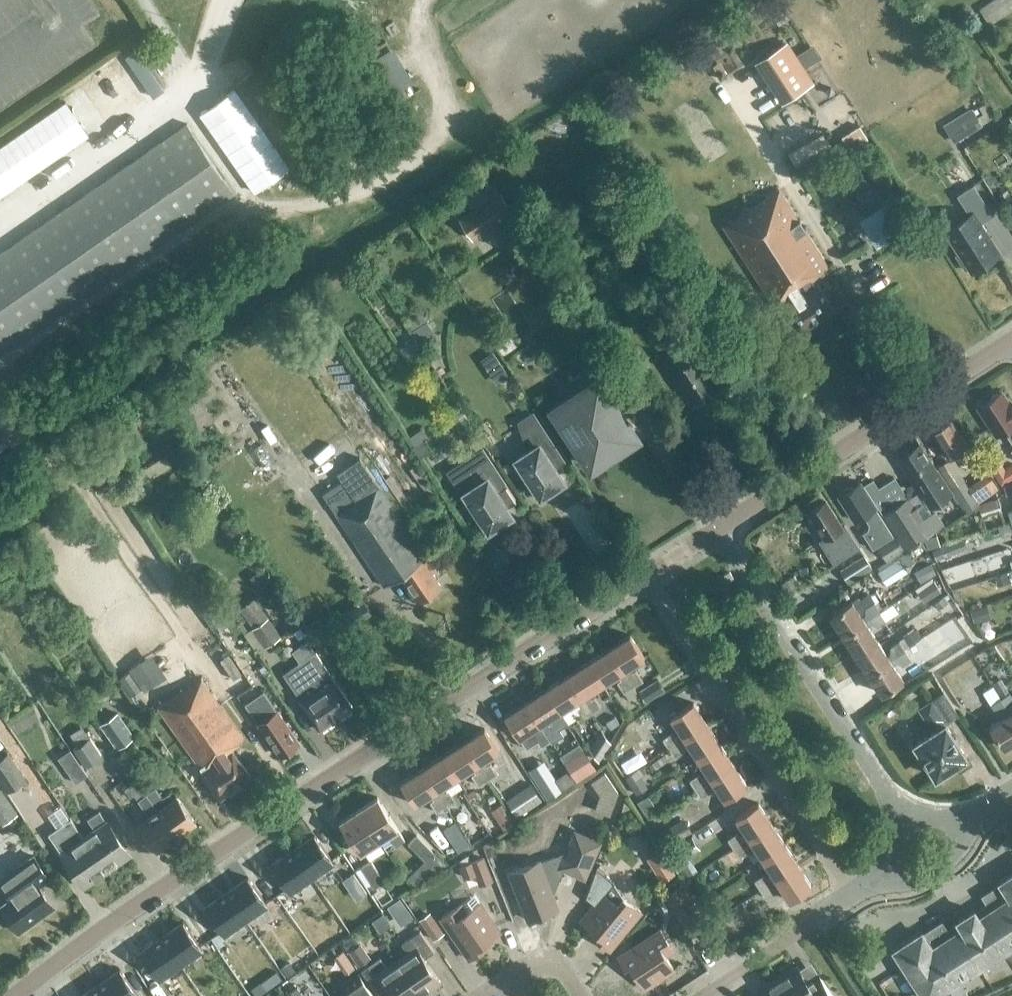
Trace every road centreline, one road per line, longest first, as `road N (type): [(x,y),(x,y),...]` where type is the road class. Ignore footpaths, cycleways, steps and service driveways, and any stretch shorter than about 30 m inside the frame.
road 1 (residential): [(15,995),(181,875),(645,578)]
road 2 (residential): [(850,896),(645,578)]
road 3 (residential): [(907,824),(719,529)]
road 4 (residential): [(719,529),(1011,340)]
road 5 (residential): [(850,896),(702,995)]

